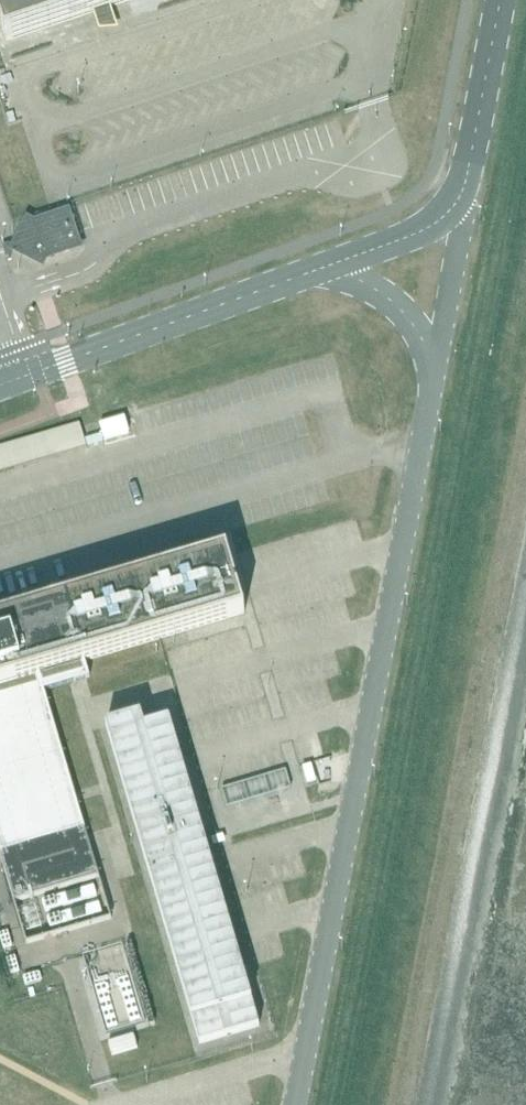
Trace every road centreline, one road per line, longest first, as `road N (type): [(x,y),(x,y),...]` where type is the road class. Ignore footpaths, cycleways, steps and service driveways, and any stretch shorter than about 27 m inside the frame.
road 1 (unclassified): [(295,1104),(434,381)]
road 2 (unclassified): [(27,376),(315,271)]
road 3 (track): [(353,1104),(403,847)]
road 4 (unclassified): [(460,198),(501,0)]
road 5 (unclassified): [(434,381),(461,234),(460,198)]
road 6 (unclassified): [(434,381),(423,341),(390,301),(315,271)]
road 7 (unclassified): [(315,271),(431,227),(460,198)]

